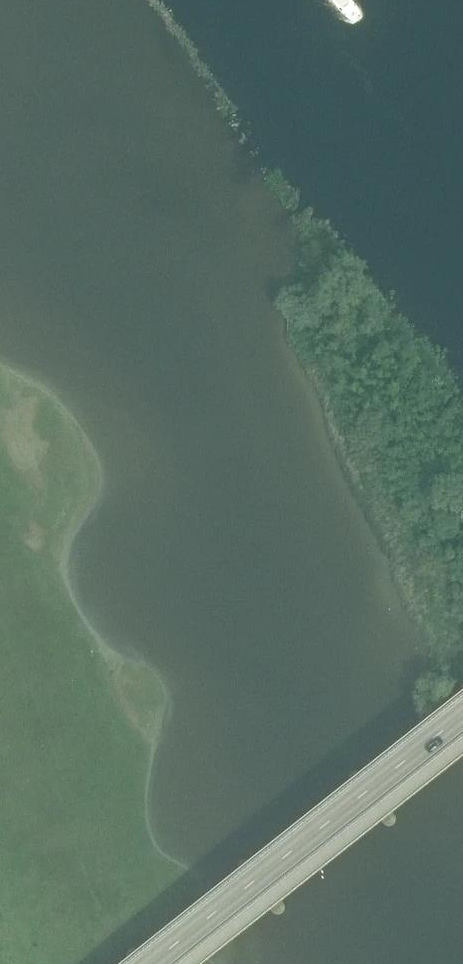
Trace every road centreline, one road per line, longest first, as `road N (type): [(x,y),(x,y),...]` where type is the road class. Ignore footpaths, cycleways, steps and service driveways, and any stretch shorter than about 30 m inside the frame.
road 1 (secondary): [(156,963),(462,719)]

